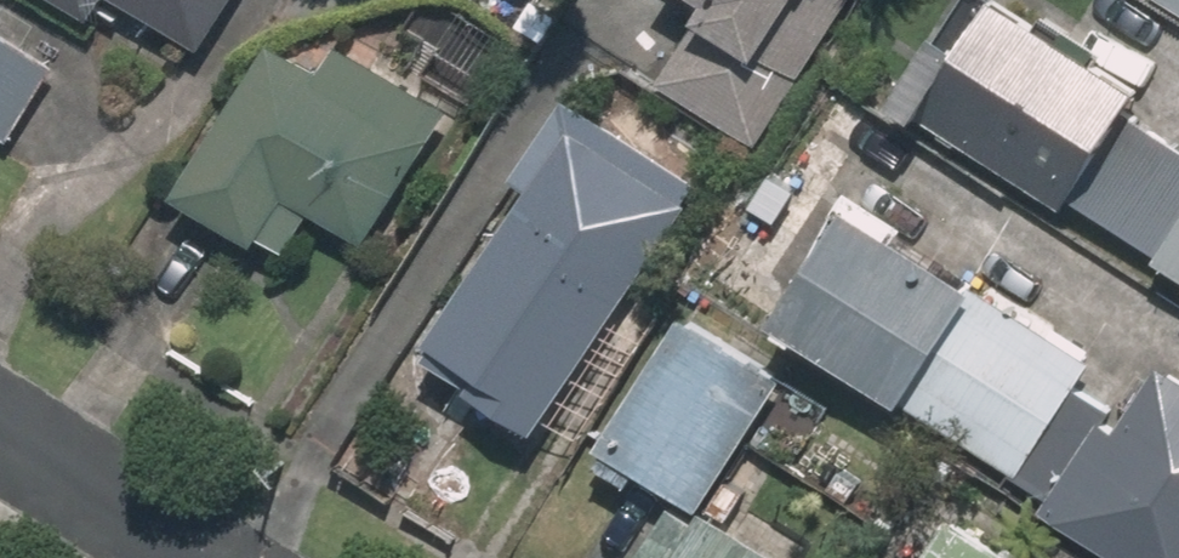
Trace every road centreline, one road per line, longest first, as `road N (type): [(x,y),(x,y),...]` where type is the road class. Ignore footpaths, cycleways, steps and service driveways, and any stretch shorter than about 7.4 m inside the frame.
road 1 (residential): [(0,417),(214,557)]

